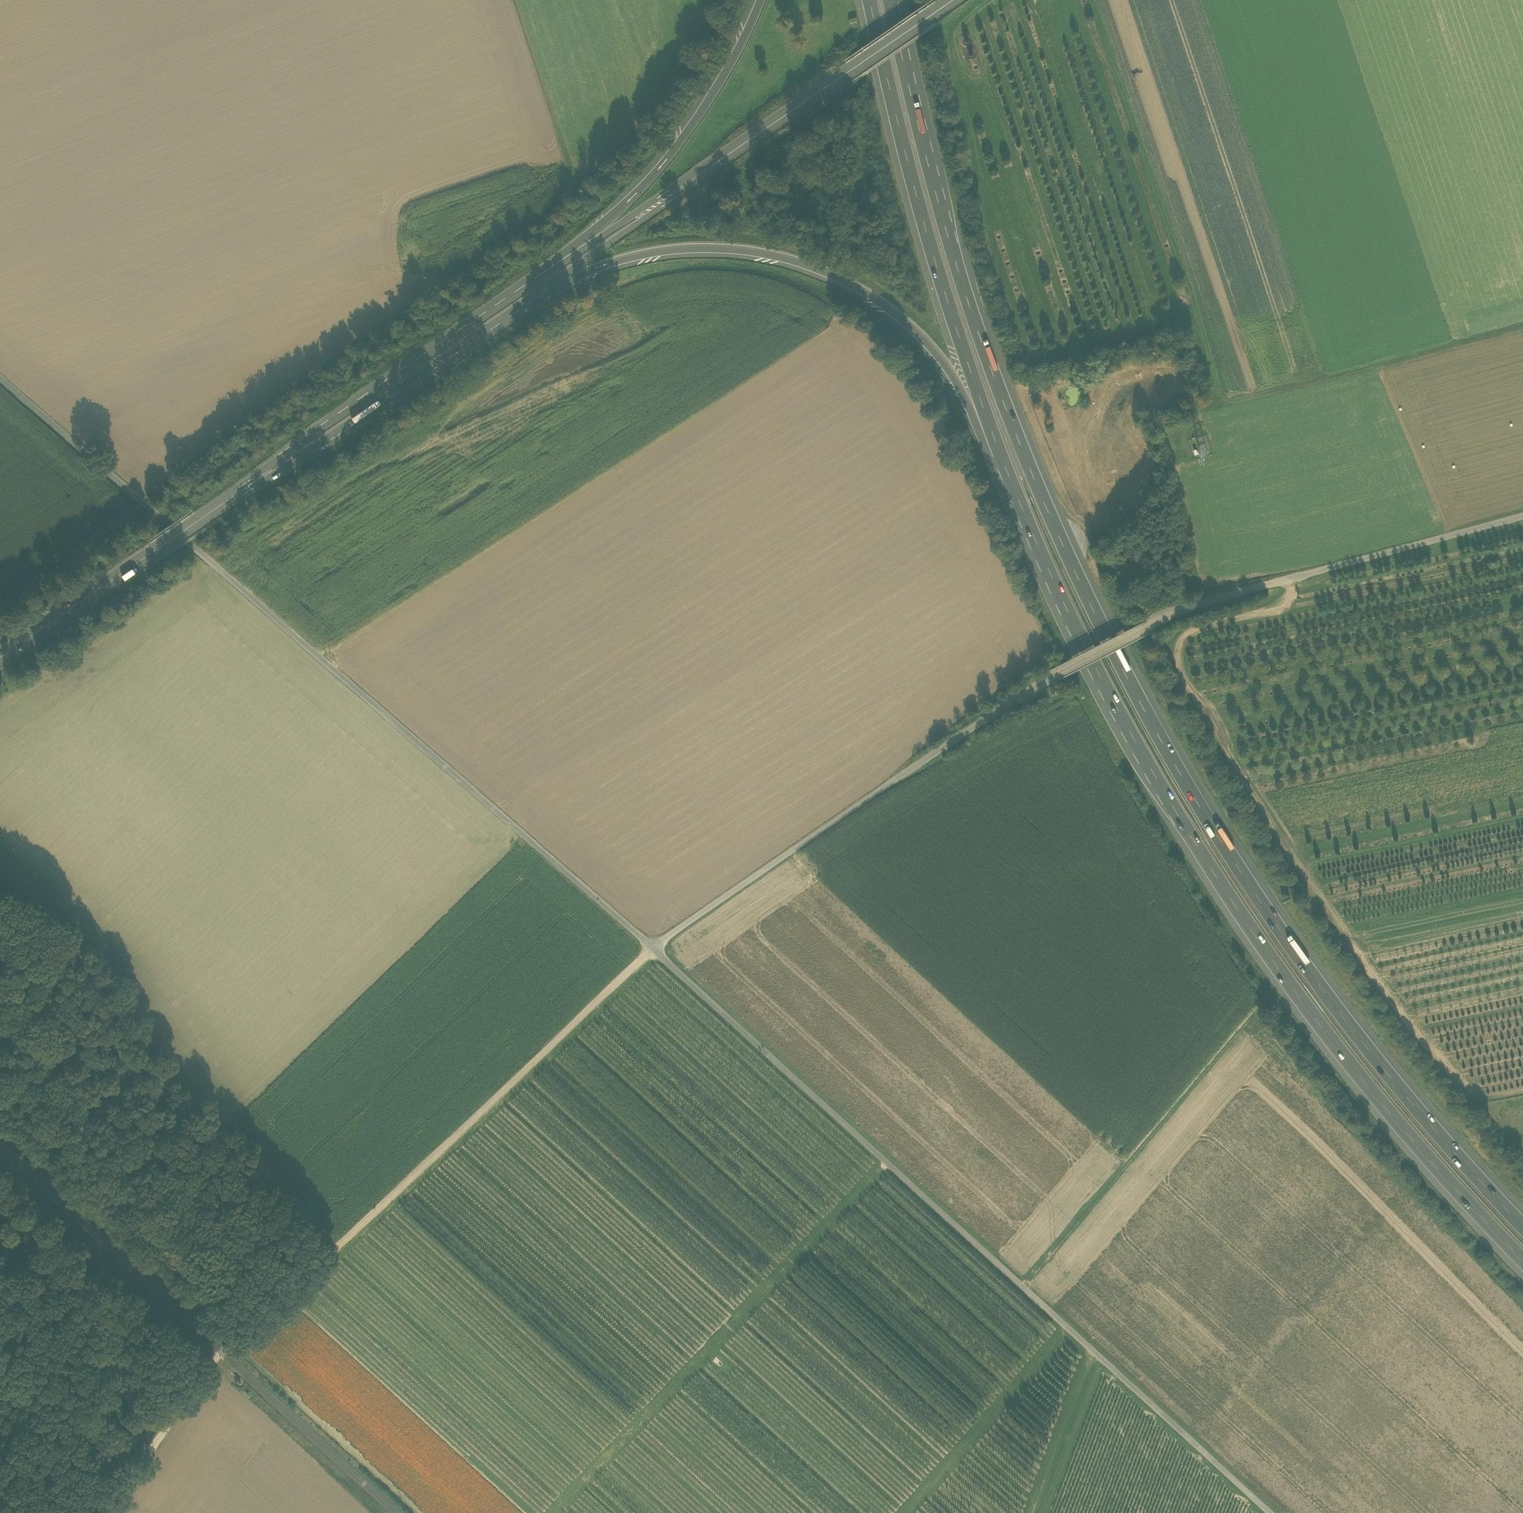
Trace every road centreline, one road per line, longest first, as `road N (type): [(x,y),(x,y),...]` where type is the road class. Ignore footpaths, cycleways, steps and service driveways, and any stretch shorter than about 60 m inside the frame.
road 1 (motorway): [(1522,1224),(1312,976),(1220,839),(1122,669),(981,343),(890,0)]
road 2 (track): [(652,947),(957,736),(1150,624),(1194,605),(1522,516)]
road 3 (motorway): [(1028,519),(1101,679),(1239,911),(1365,1078),(1522,1257)]
road 4 (track): [(0,378),(652,947)]
road 5 (track): [(652,947),(1269,1512)]
road 6 (track): [(104,1512),(221,1352),(652,947)]
road 7 (motorway): [(524,300),(619,258),(684,246),(752,250),(831,272),(930,341),(957,378),(1006,492),(1028,519)]
road 8 (motorway): [(869,0),(944,293),(1028,519)]
road 9 (motorway): [(537,278),(222,501)]
road 10 (motorway): [(222,501),(524,300)]
road 11 (motorway): [(761,0),(682,138),(640,188),(537,278)]
road 12 (track): [(1227,407),(1522,325)]
road 13 (motorway): [(712,164),(952,0)]
road 14 (motorway): [(0,655),(204,514)]
road 15 (motorway): [(524,300),(712,164)]
road 16 (motorway): [(712,164),(537,278)]
road 17 (track): [(520,0),(581,177)]
road 18 (track): [(1102,1360),(1048,1512)]

